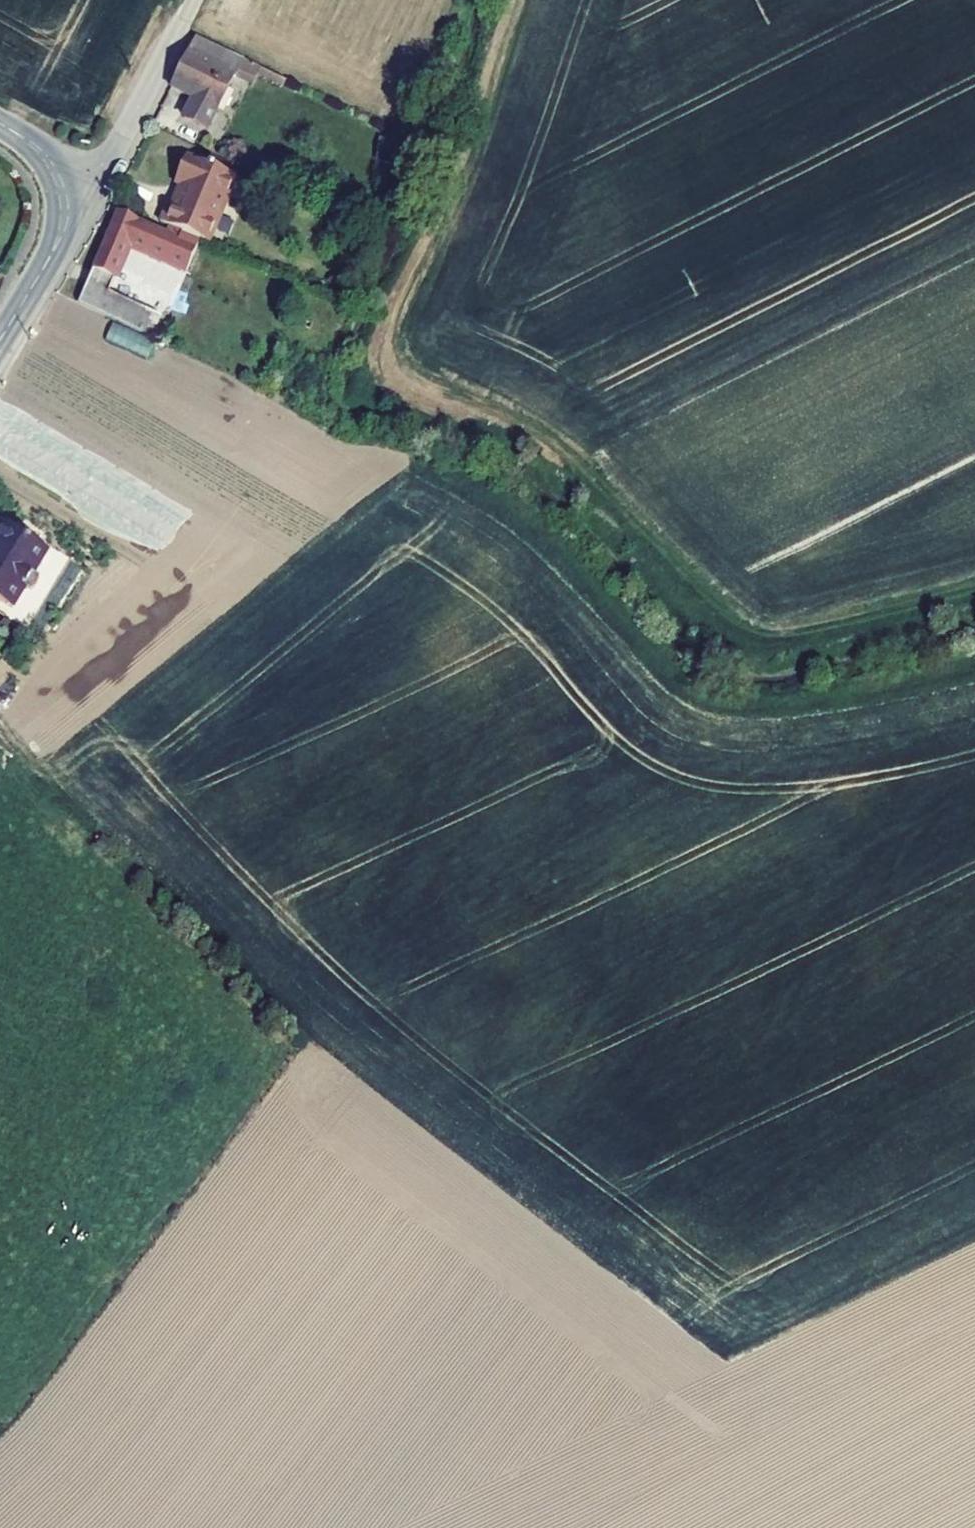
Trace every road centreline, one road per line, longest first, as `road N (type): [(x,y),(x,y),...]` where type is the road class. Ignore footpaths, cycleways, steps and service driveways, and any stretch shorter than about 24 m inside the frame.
road 1 (unclassified): [(60,198),(109,161),(196,0)]
road 2 (tertiary): [(60,198),(52,250),(0,340)]

